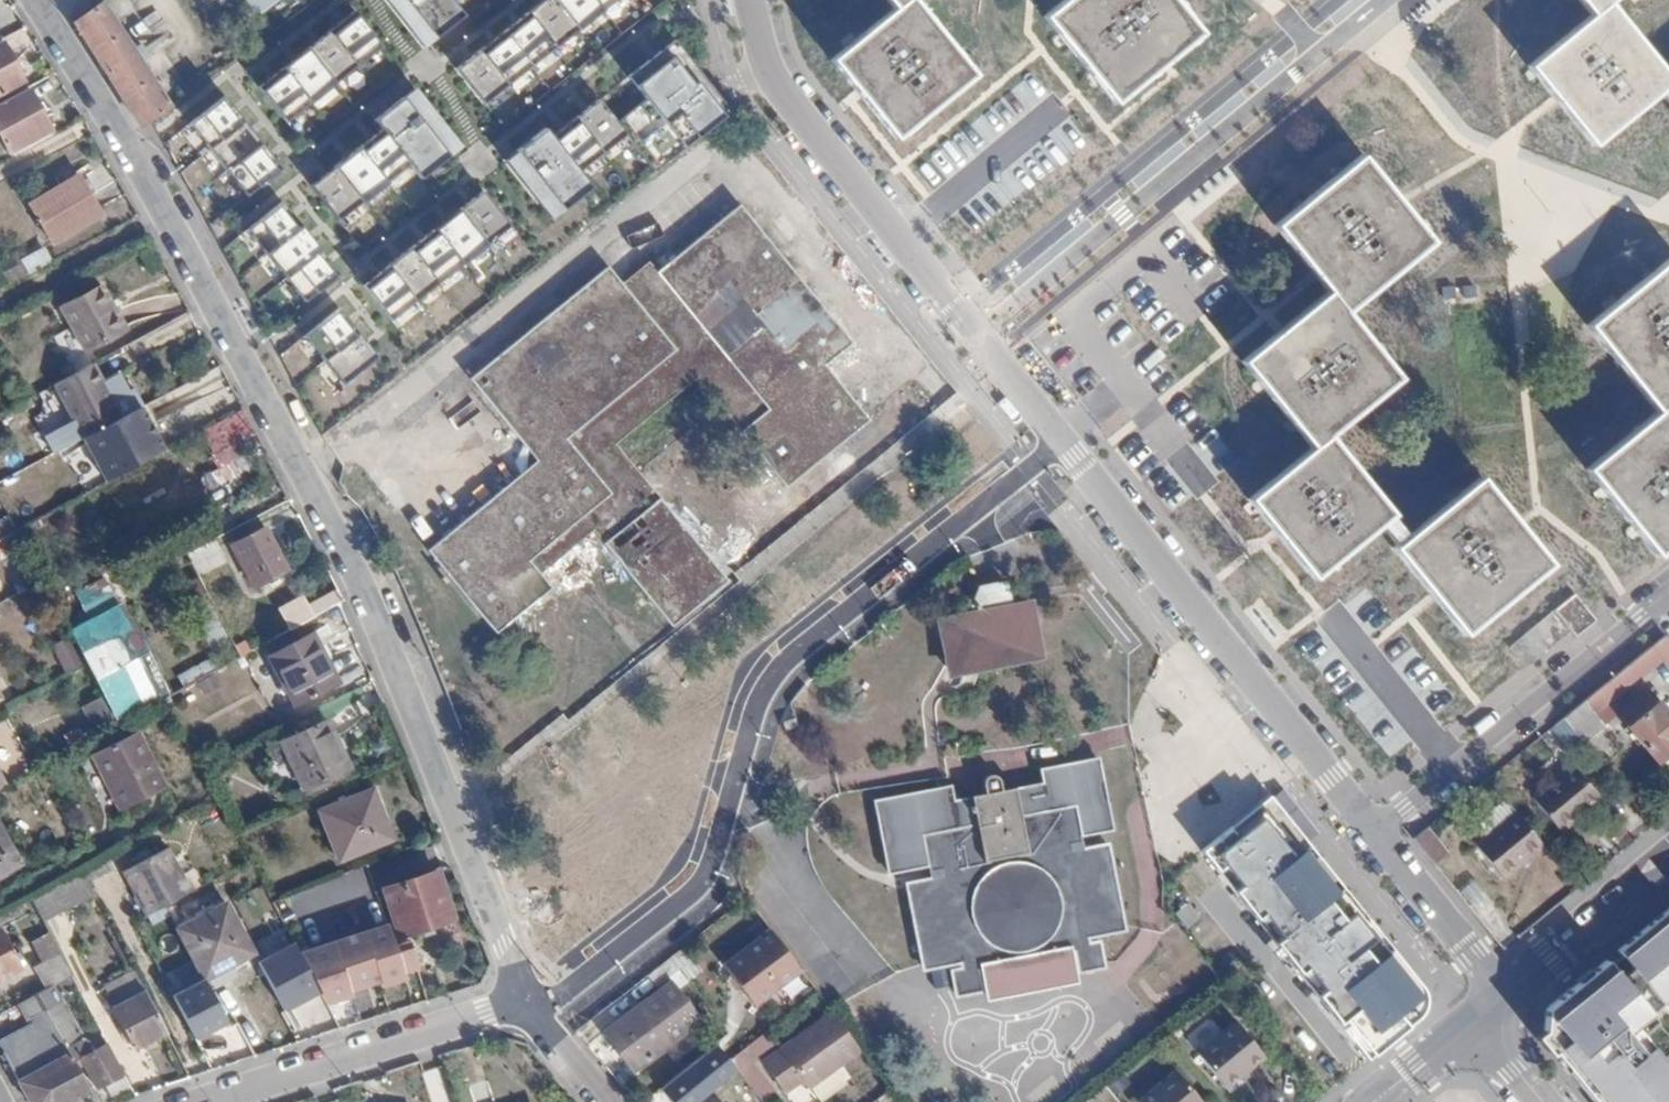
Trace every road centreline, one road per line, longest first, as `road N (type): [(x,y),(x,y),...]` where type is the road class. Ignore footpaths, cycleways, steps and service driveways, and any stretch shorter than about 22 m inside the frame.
road 1 (residential): [(523,1000),(352,563),(159,202),(36,0)]
road 2 (residential): [(1062,439),(789,658),(758,702),(704,878),(556,1000),(529,1012)]
road 3 (residential): [(1385,0),(979,334)]
road 4 (residential): [(1375,830),(1062,439)]
road 5 (residential): [(979,334),(774,82),(749,0)]
road 6 (residential): [(1375,830),(1668,594)]
road 7 (residential): [(210,1101),(523,1000)]
road 8 (residential): [(1509,995),(1375,830)]
road 9 (residential): [(1668,863),(1509,995)]
road 10 (residential): [(1062,439),(979,334)]
road 11 (residential): [(1478,1020),(1376,1101)]

